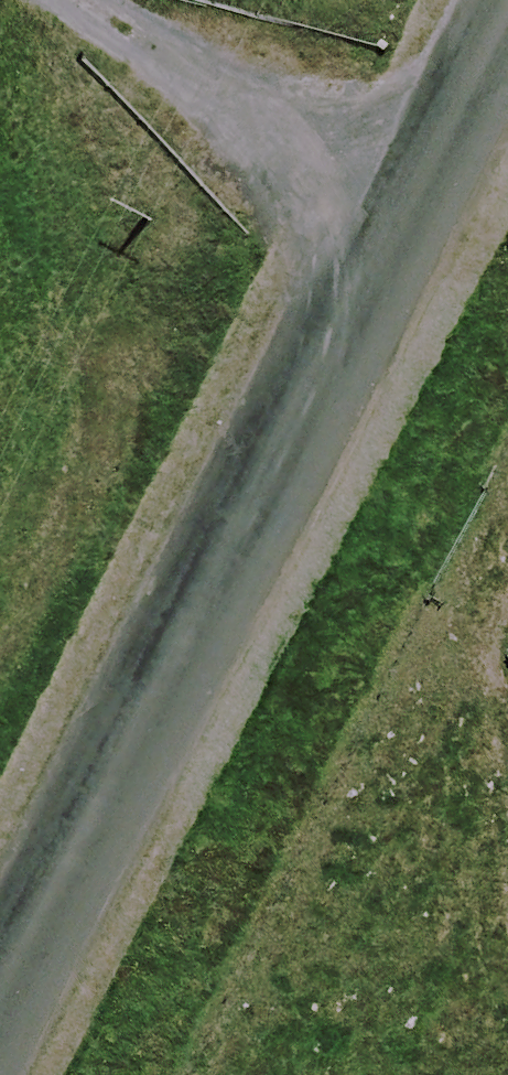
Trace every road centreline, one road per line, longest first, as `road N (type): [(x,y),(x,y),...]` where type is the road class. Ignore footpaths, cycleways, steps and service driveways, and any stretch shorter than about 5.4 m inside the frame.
road 1 (unclassified): [(0,979),(409,171),(503,0)]
road 2 (track): [(409,171),(109,0)]
road 3 (track): [(261,463),(507,652)]

